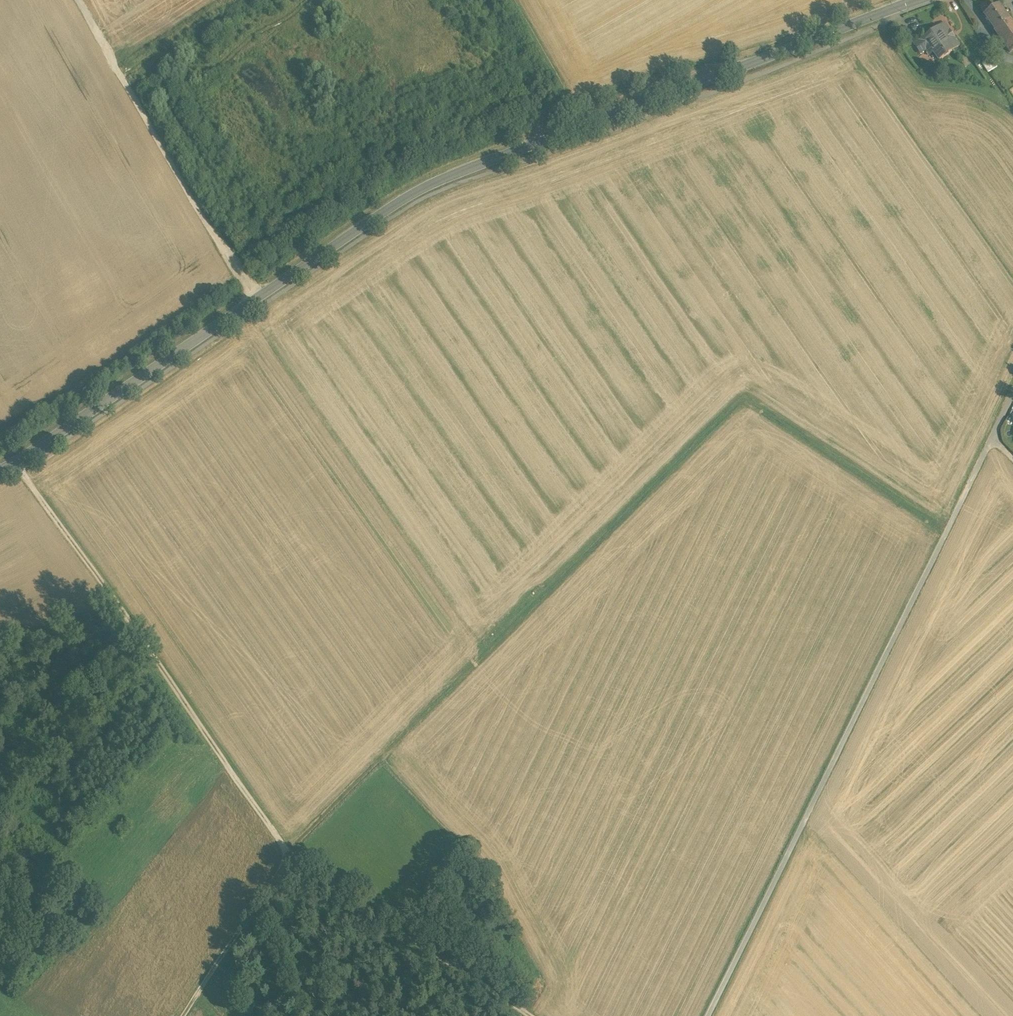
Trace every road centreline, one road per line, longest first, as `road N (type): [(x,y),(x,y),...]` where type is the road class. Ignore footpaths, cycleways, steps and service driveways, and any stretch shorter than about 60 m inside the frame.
road 1 (secondary): [(916,0),(423,187),(0,470)]
road 2 (track): [(946,530),(743,398),(593,562),(390,751),(293,855)]
road 3 (track): [(530,1015),(293,855),(138,641)]
road 4 (track): [(706,1015),(946,530)]
road 5 (track): [(259,298),(85,0)]
road 6 (track): [(517,0),(580,101),(667,68),(754,60)]
road 7 (track): [(138,641),(15,462)]
road 8 (track): [(194,1015),(293,855)]
road 9 (track): [(1012,460),(992,438),(946,530)]

